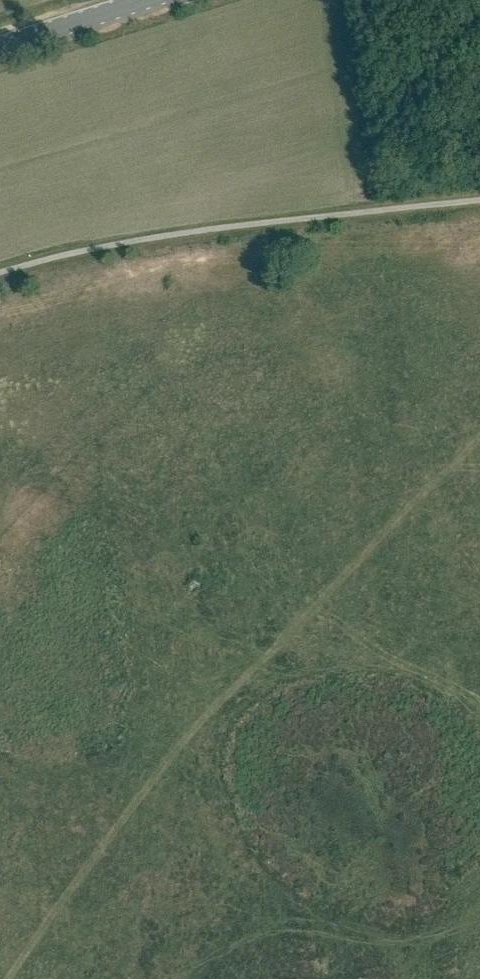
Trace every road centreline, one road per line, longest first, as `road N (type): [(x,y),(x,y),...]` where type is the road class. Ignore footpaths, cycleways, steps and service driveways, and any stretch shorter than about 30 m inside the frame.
road 1 (tertiary): [(0,45),(150,0)]

